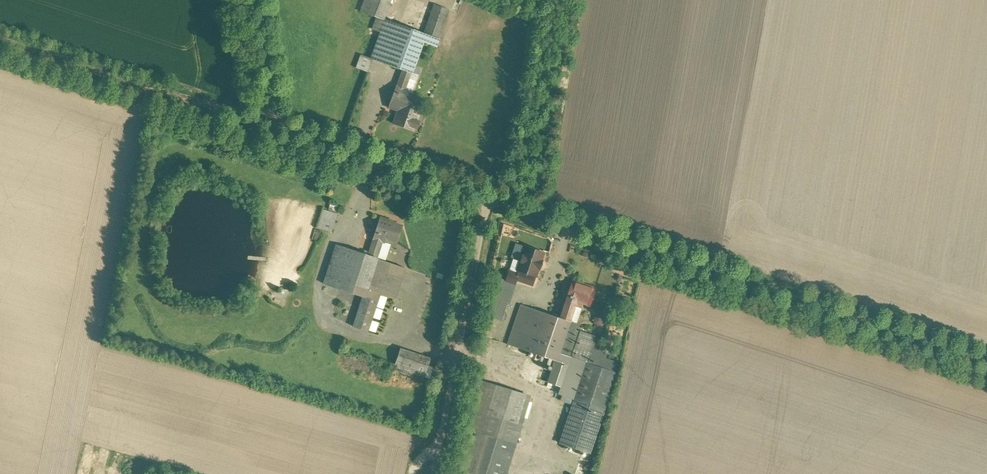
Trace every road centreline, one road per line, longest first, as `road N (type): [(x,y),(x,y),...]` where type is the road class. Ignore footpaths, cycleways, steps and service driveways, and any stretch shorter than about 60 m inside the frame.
road 1 (unclassified): [(249,0),(264,109),(277,124),(986,355)]

